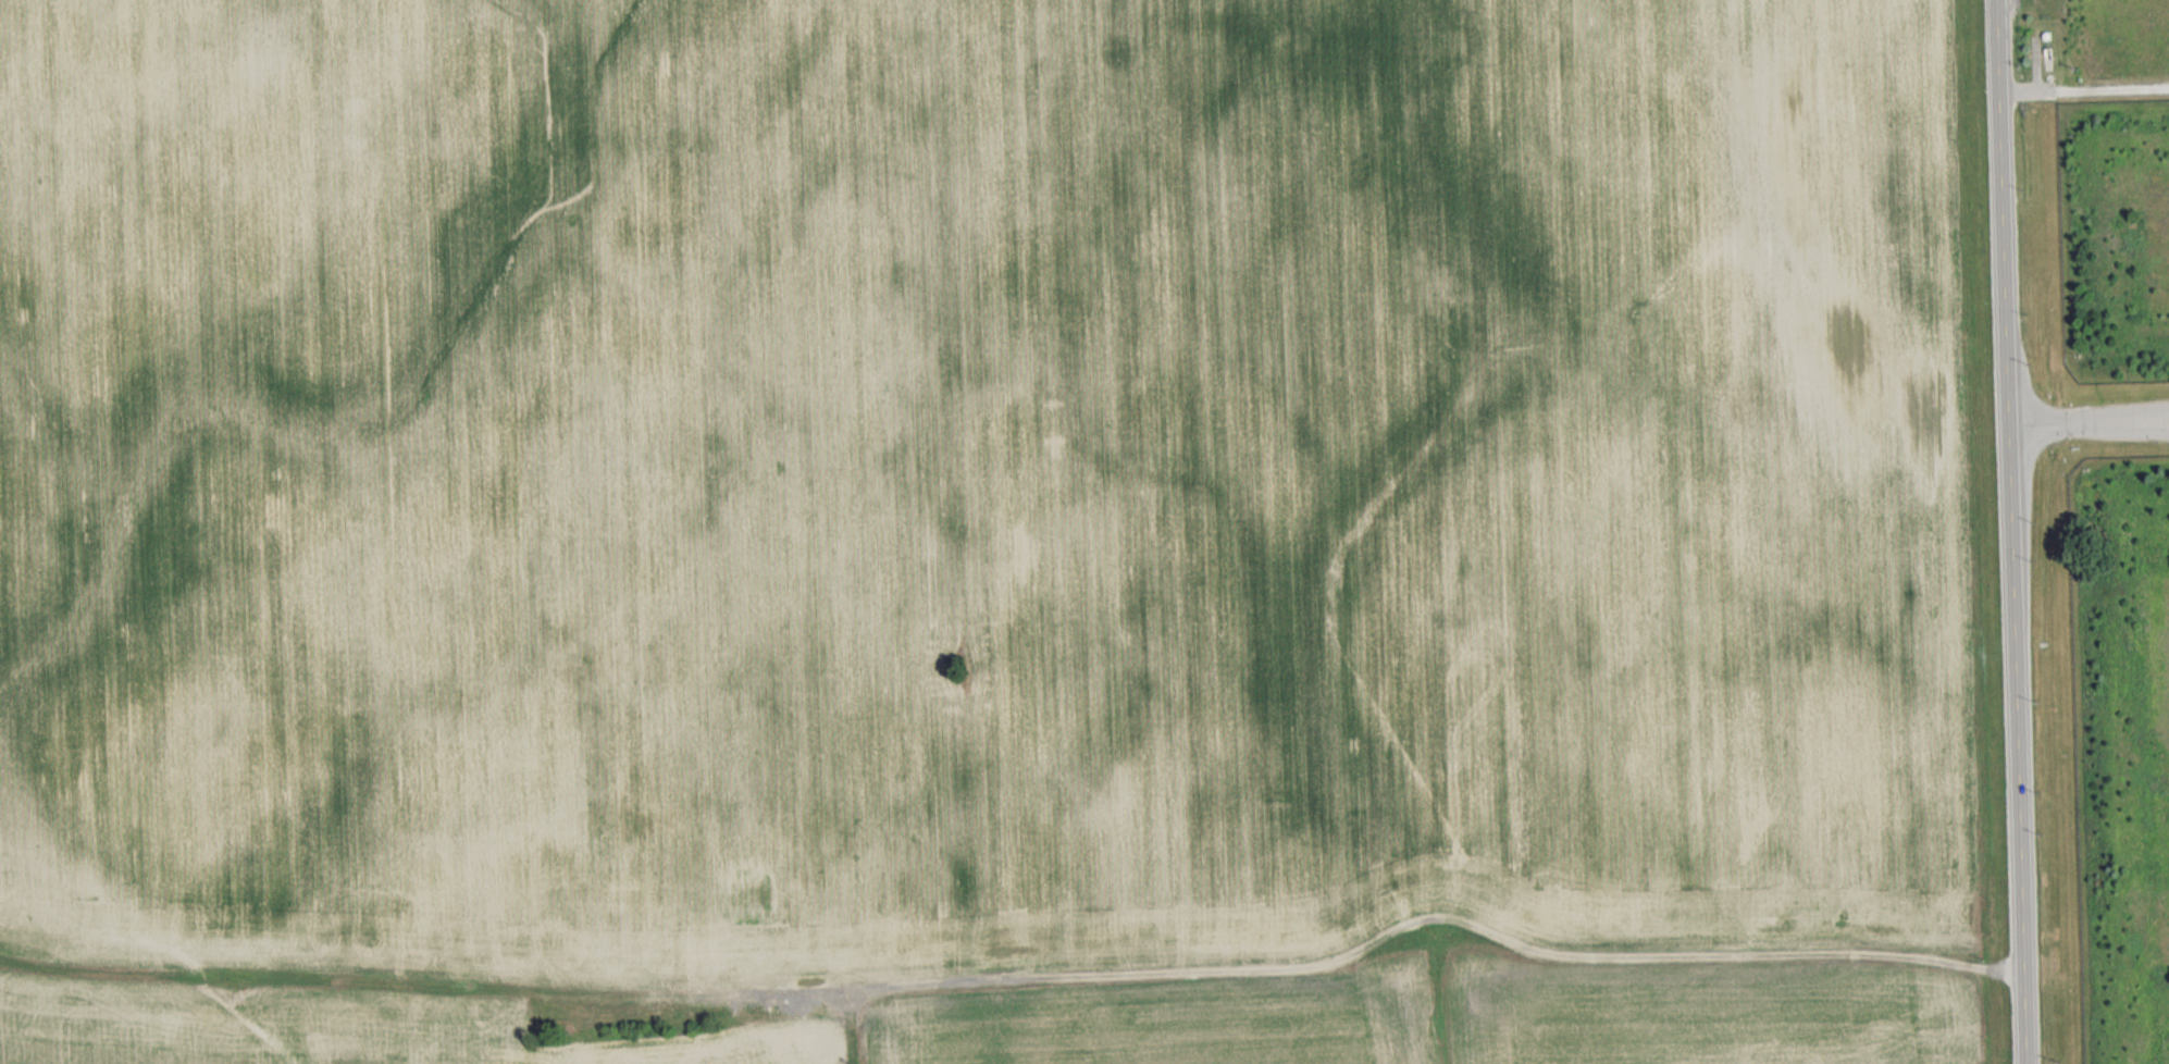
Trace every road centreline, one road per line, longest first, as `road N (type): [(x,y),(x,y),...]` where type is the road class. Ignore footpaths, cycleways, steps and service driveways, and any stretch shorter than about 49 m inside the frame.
road 1 (tertiary): [(2009,436),(2026,1063)]
road 2 (tertiary): [(2000,0),(2009,436)]

